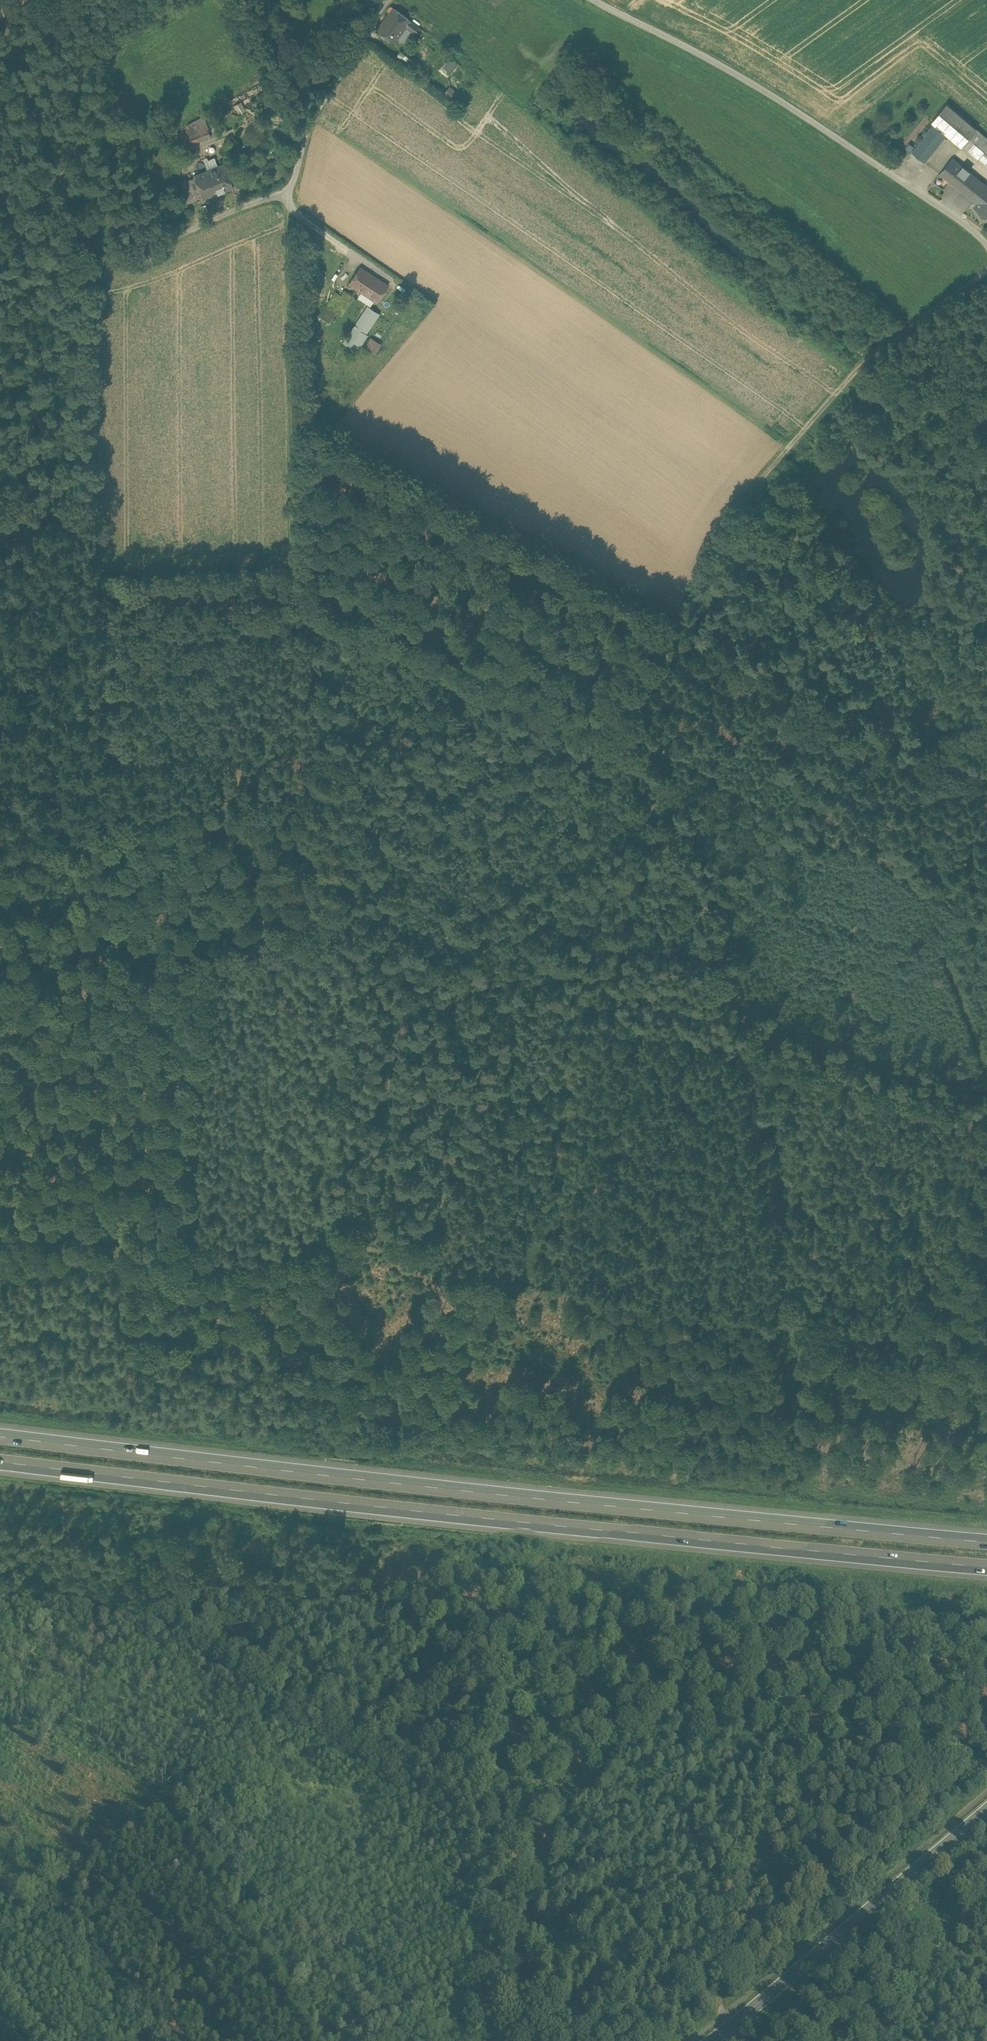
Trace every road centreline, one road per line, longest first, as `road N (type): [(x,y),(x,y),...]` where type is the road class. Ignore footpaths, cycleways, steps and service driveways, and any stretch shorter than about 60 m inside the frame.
road 1 (motorway): [(986,1542),(0,1435)]
road 2 (motorway): [(0,1463),(986,1566)]
road 3 (unclassified): [(986,245),(782,102),(596,0)]
road 4 (secondary): [(715,2040),(986,1817)]
road 5 (unclassified): [(390,0),(312,116),(291,187),(196,225)]

